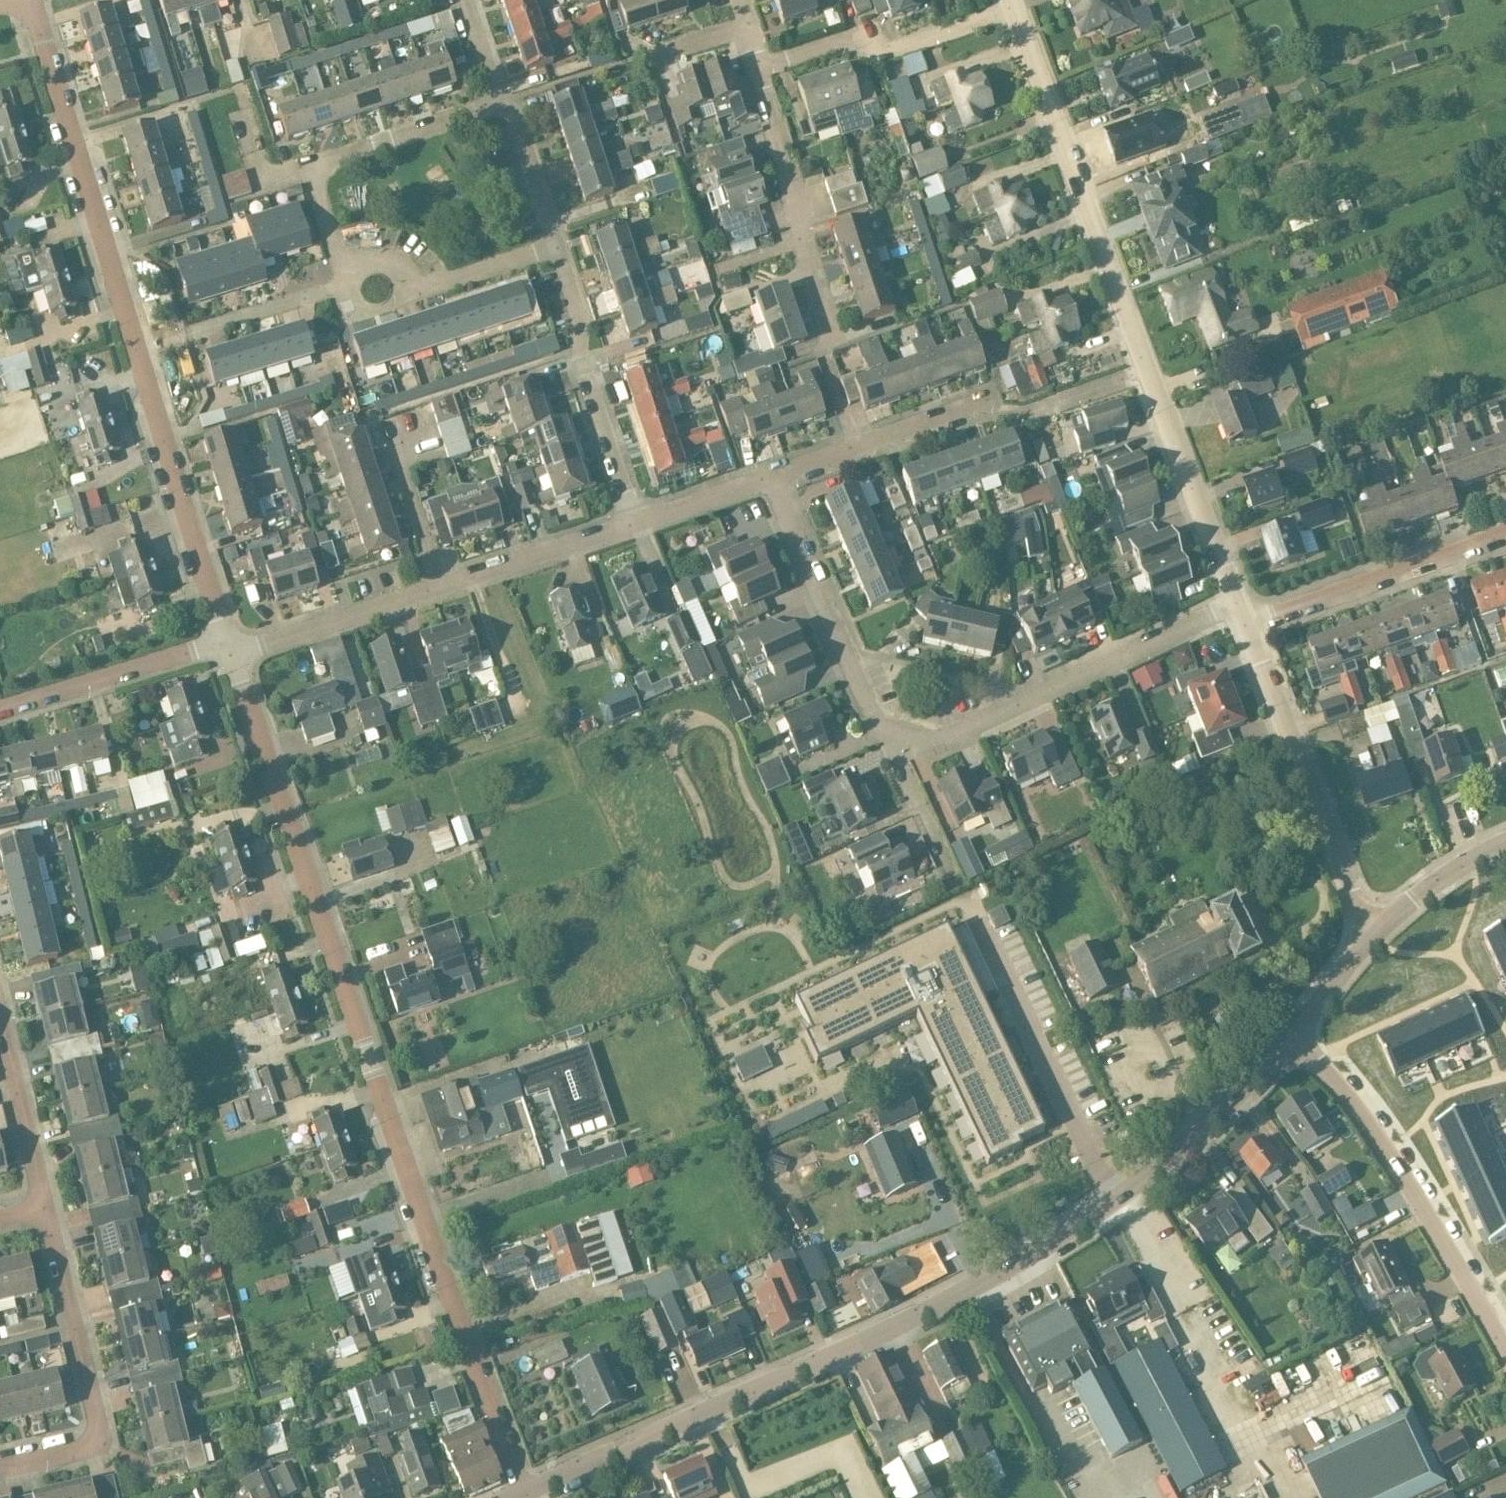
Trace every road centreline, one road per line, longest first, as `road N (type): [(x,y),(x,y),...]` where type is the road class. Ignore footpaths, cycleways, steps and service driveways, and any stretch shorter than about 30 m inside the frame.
road 1 (tertiary): [(523,1492),(945,1302),(1081,1226),(1182,1150),(1294,1038)]
road 2 (residential): [(523,1492),(233,651)]
road 3 (residential): [(233,651),(28,0)]
road 4 (residential): [(1151,371),(1010,13)]
road 5 (residential): [(885,738),(939,743),(1235,601)]
road 6 (residential): [(1505,1347),(1386,1144),(1294,1038)]
road 7 (residential): [(0,1469),(105,1442),(49,1209)]
road 8 (residential): [(1371,935),(1243,622)]
road 9 (residential): [(853,445),(984,408),(1012,419),(1151,371)]
road 10 (residential): [(885,738),(766,475)]
road 11 (residential): [(631,517),(554,248)]
road 12 (residential): [(1243,622),(1505,531)]
road 13 (residential): [(757,74),(861,37),(916,45),(1010,13)]
road 14 (residential): [(1235,601),(1151,371)]
road 15 (residential): [(0,713),(194,650),(233,651)]
road 16 (residential): [(233,651),(438,588)]
road 17 (residential): [(853,445),(802,244)]
road 18 (residential): [(312,170),(509,109)]
road 19 (residential): [(438,588),(631,517)]
road 20 (residential): [(49,1209),(0,1021)]
road 21 (residential): [(802,244),(757,74)]
road 22 (residential): [(438,588),(398,456),(431,444)]
road 23 (tertiary): [(1371,935),(1453,872),(1505,845)]
road 24 (residential): [(959,880),(885,738)]
road 25 (residential): [(190,334),(343,288)]
road 26 (residential): [(554,248),(509,109)]
road 27 (residential): [(554,248),(418,294)]
road 28 (residential): [(631,517),(766,475)]
road 29 (tertiary): [(1294,1038),(1371,935)]

